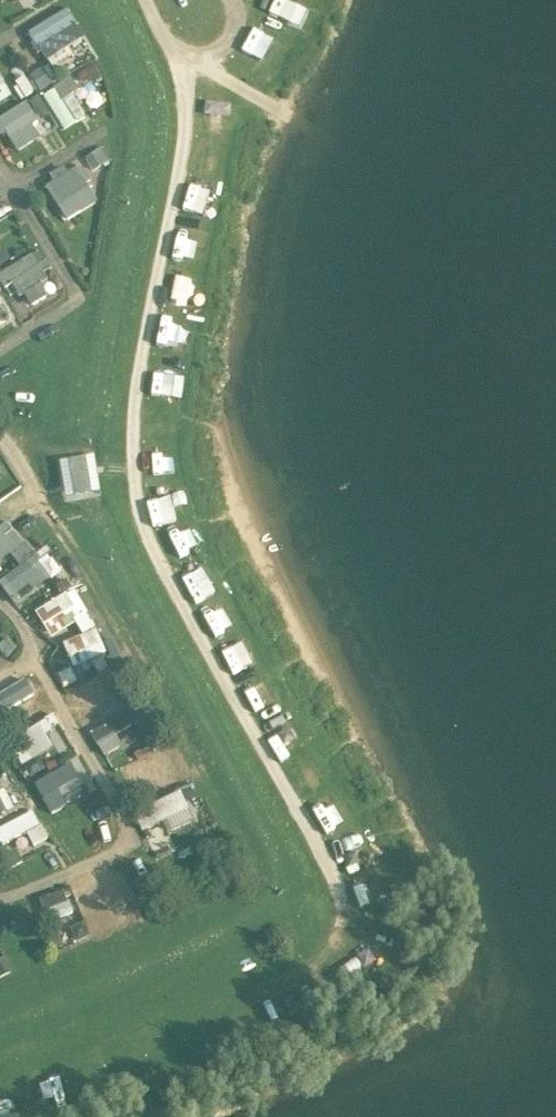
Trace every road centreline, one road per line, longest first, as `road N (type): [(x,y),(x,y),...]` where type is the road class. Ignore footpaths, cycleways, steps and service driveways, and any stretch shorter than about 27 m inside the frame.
road 1 (track): [(295,118),(176,42),(184,145),(132,443),(153,548),(271,767)]
road 2 (residential): [(235,843),(0,452)]
road 3 (residential): [(23,654),(126,845),(72,867)]
road 4 (residential): [(11,189),(79,297),(0,345)]
road 5 (residential): [(151,0),(176,42),(201,54),(226,44),(239,14),(233,0)]
road 6 (residential): [(72,867),(0,757)]

